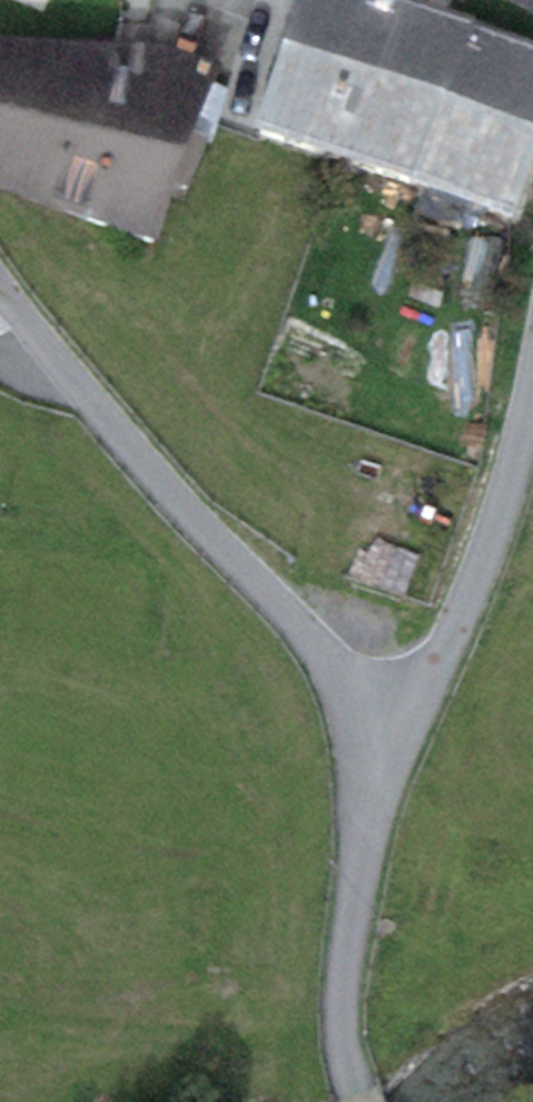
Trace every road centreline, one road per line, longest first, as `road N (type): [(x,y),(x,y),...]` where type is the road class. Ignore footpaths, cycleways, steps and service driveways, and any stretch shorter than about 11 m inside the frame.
road 1 (residential): [(0,287),(145,464),(385,726)]
road 2 (residential): [(385,726),(346,998),(362,1101)]
road 3 (residential): [(385,726),(420,692),(455,637),(494,535),(532,384)]

